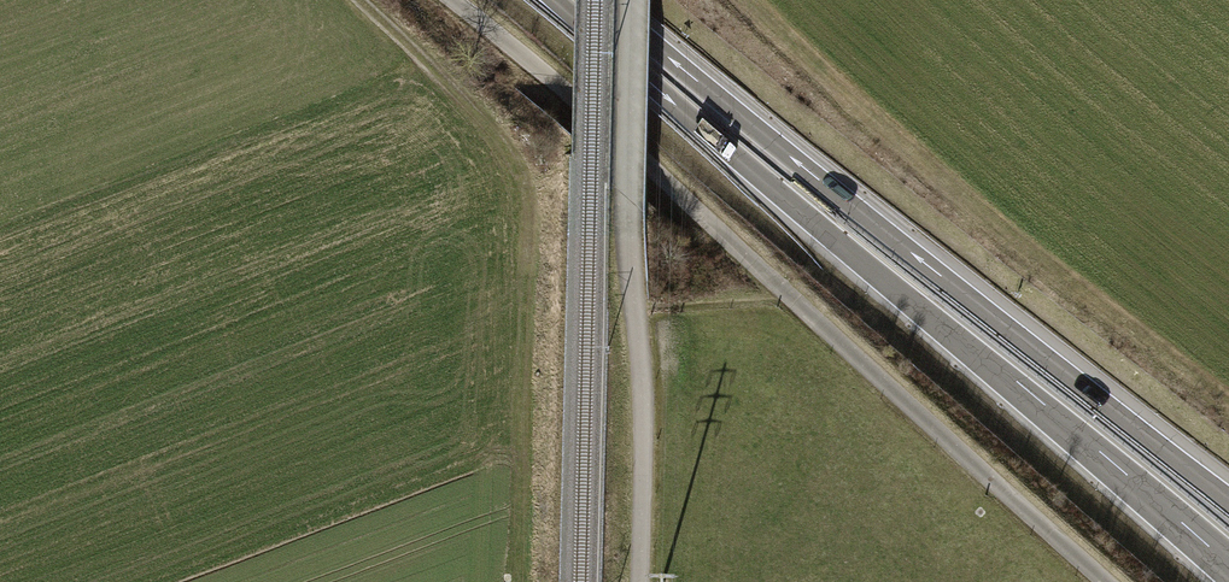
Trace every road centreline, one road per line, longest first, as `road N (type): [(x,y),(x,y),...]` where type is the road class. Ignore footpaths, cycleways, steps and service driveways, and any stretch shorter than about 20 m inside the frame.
road 1 (trunk): [(556,0),(1228,566)]
road 2 (track): [(450,0),(548,77),(1106,581)]
road 3 (trunk): [(998,320),(601,0)]
road 4 (track): [(527,262),(527,199),(500,131),(361,0)]
road 5 (motorway): [(1228,501),(998,320)]
road 6 (track): [(633,0),(628,199)]

